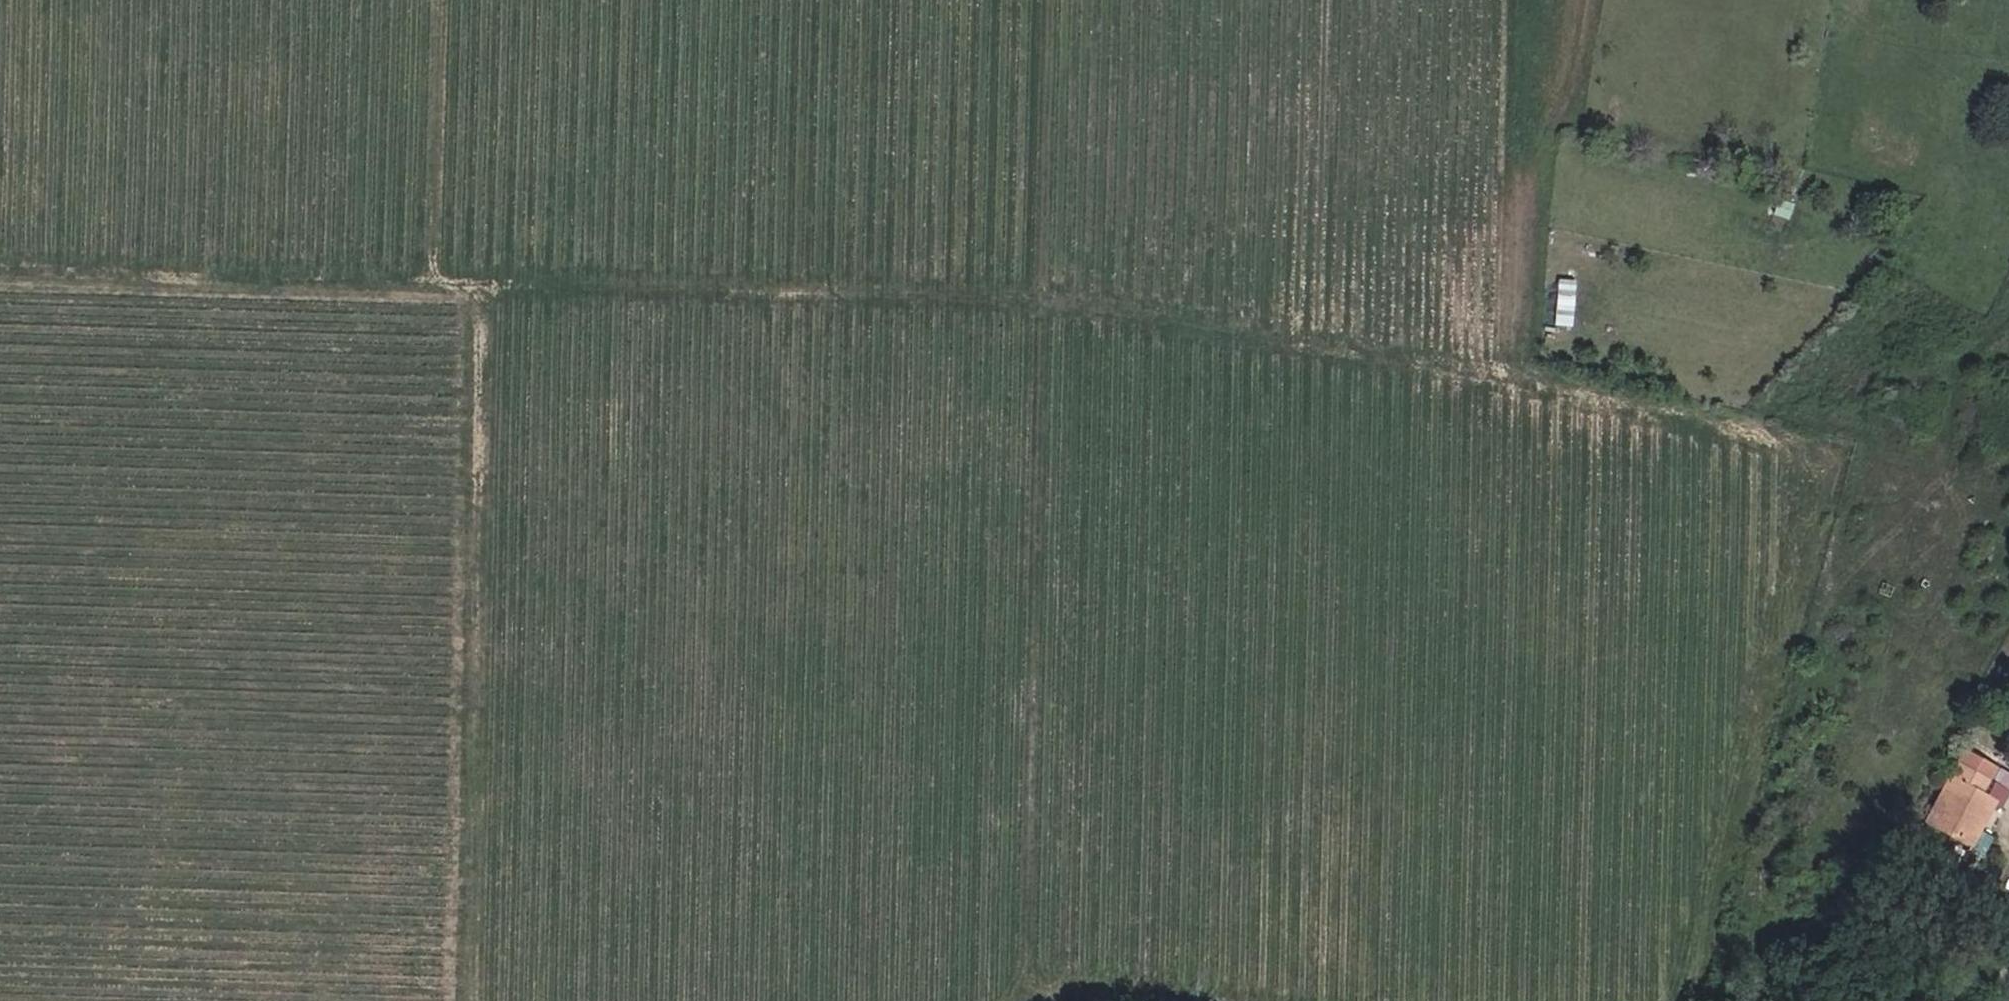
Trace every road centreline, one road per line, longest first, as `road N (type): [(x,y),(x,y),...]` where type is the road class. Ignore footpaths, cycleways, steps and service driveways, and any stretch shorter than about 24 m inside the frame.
road 1 (track): [(1056,0),(1025,955),(1013,1000)]
road 2 (track): [(1826,0),(1810,78),(1665,141),(1659,174)]

